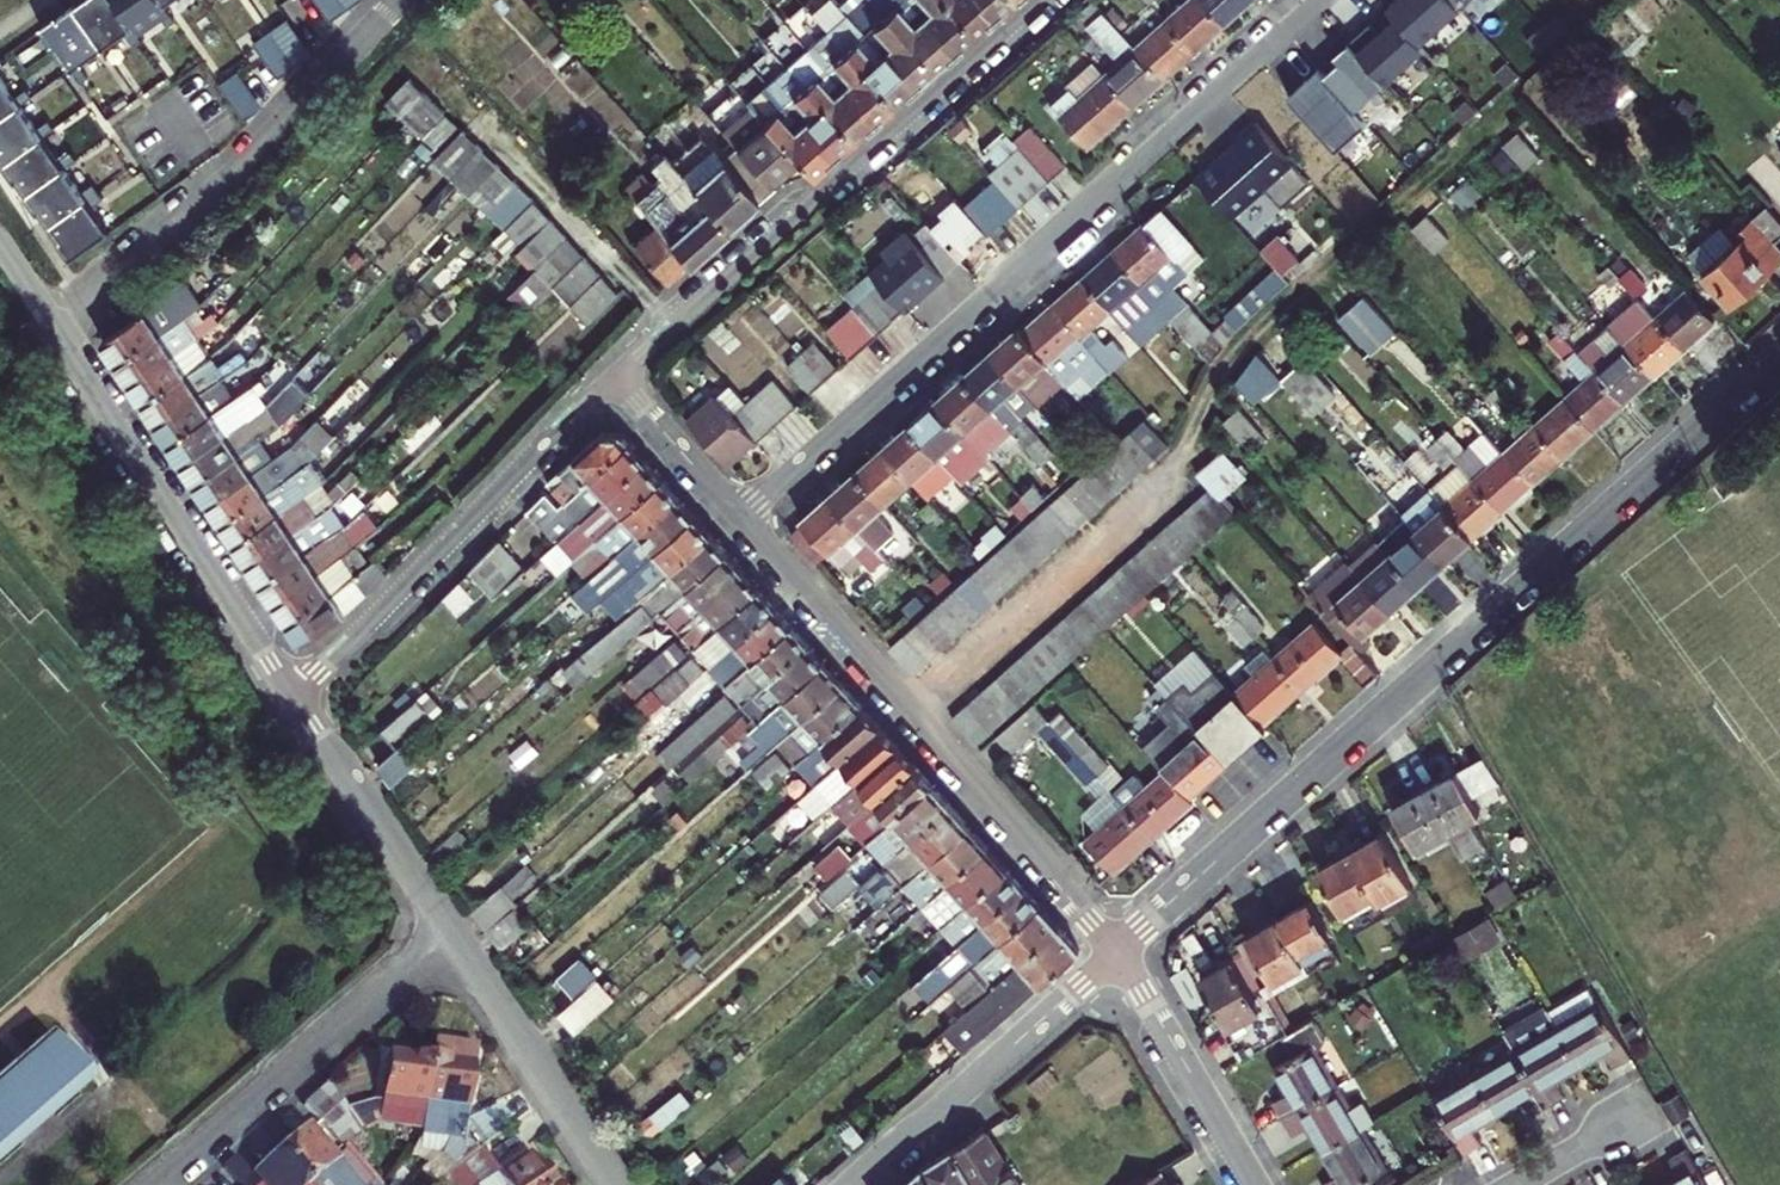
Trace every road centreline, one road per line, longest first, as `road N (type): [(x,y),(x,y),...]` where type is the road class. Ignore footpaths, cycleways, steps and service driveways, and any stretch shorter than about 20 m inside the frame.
road 1 (residential): [(1120,953),(1779,356)]
road 2 (residential): [(741,518),(1313,0)]
road 3 (residential): [(1120,953),(741,518)]
road 4 (residential): [(615,377),(1037,0)]
road 5 (residential): [(398,0),(238,171),(49,328)]
road 6 (residential): [(293,699),(615,377)]
road 7 (residential): [(293,699),(49,328)]
road 8 (residential): [(160,1184),(450,933)]
road 9 (residential): [(851,1184),(1120,953)]
road 10 (residential): [(619,1184),(450,933)]
road 11 (residential): [(450,933),(293,699)]
road 12 (residential): [(1254,1184),(1120,953)]
road 13 (residential): [(741,518),(615,377)]
road 14 (residential): [(1516,1184),(1628,1120)]

